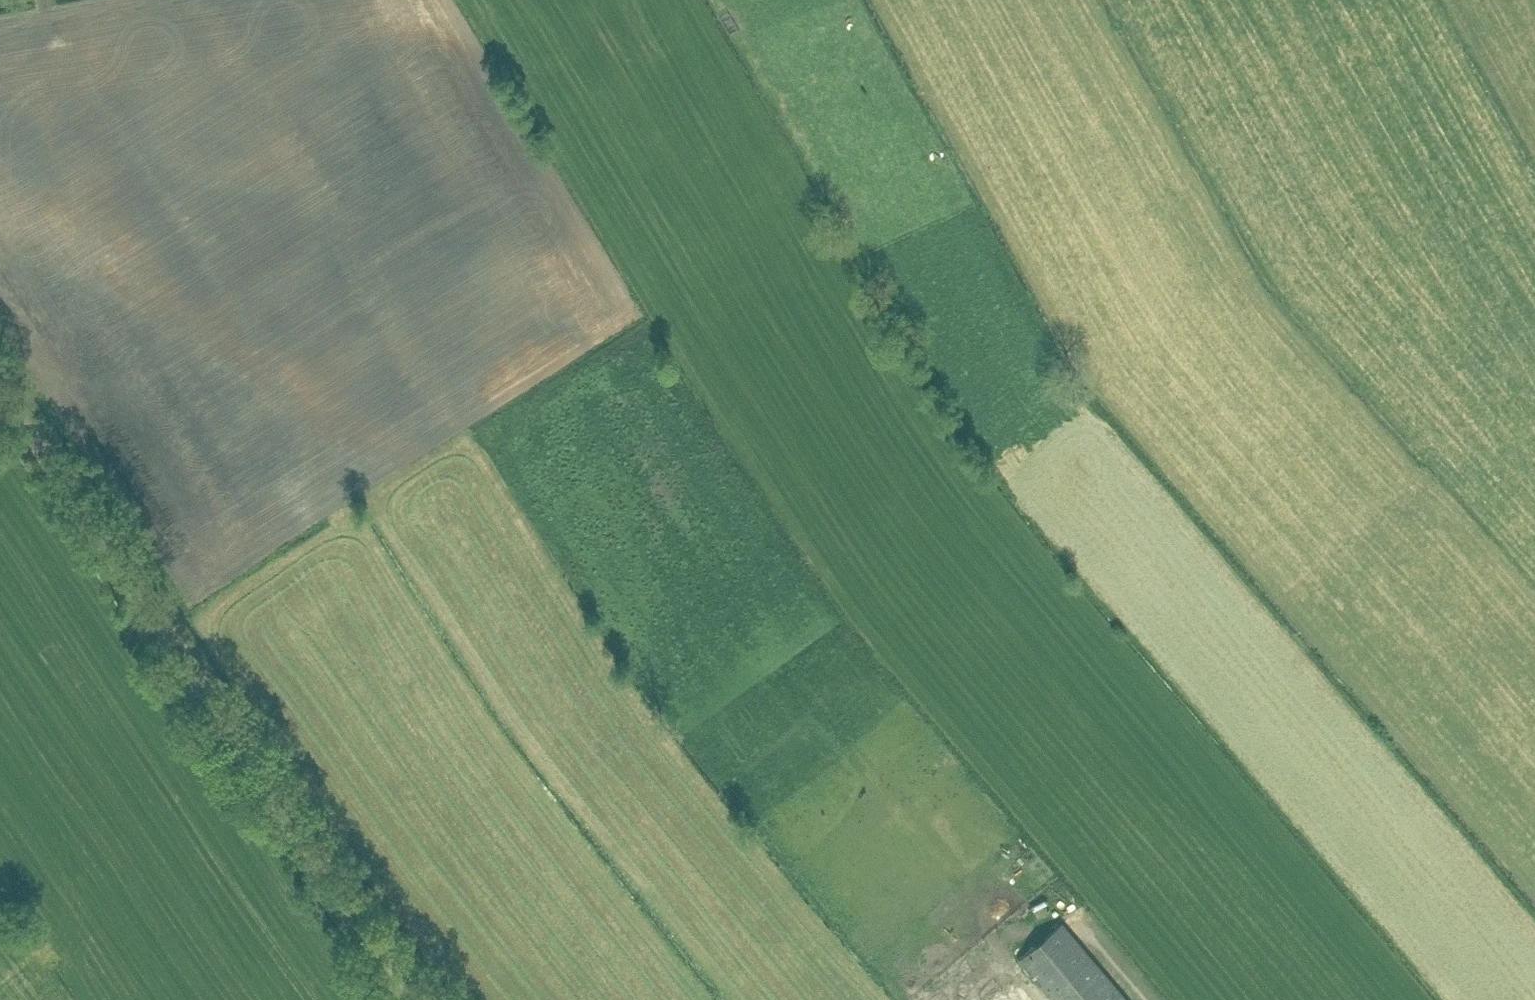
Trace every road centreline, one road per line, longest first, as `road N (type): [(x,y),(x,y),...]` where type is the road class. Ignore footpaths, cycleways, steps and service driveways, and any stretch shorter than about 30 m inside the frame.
road 1 (unclassified): [(429,999),(294,829),(0,398)]

